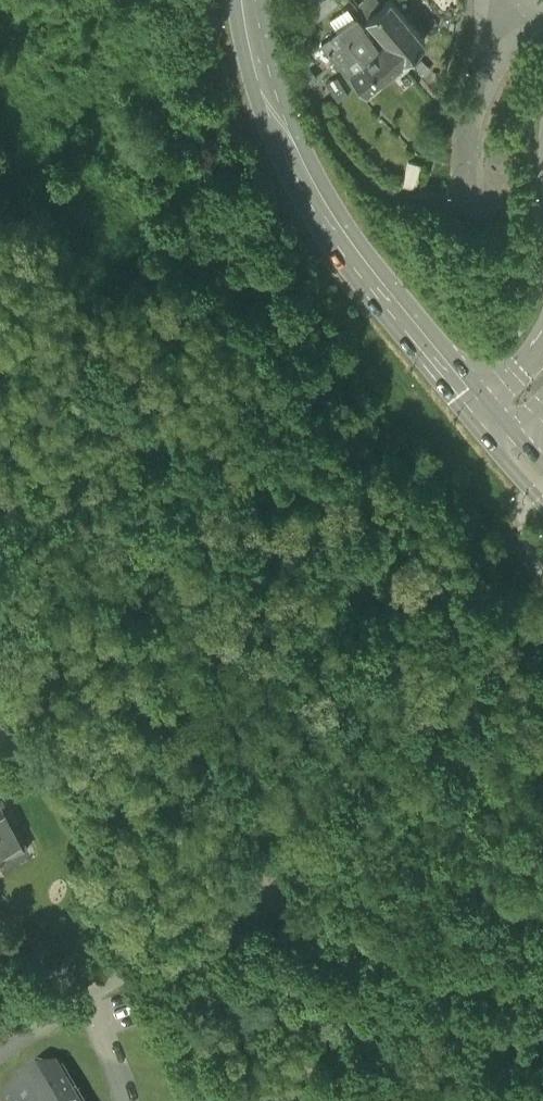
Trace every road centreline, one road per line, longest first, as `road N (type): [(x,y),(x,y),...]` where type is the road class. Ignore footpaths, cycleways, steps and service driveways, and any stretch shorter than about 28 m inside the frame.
road 1 (primary): [(272,134),(316,218),(479,411)]
road 2 (residential): [(463,204),(472,88),(506,0)]
road 3 (track): [(542,975),(526,984),(502,1028),(501,1084),(491,1100)]
road 4 (primary): [(272,134),(247,61),(242,0)]

